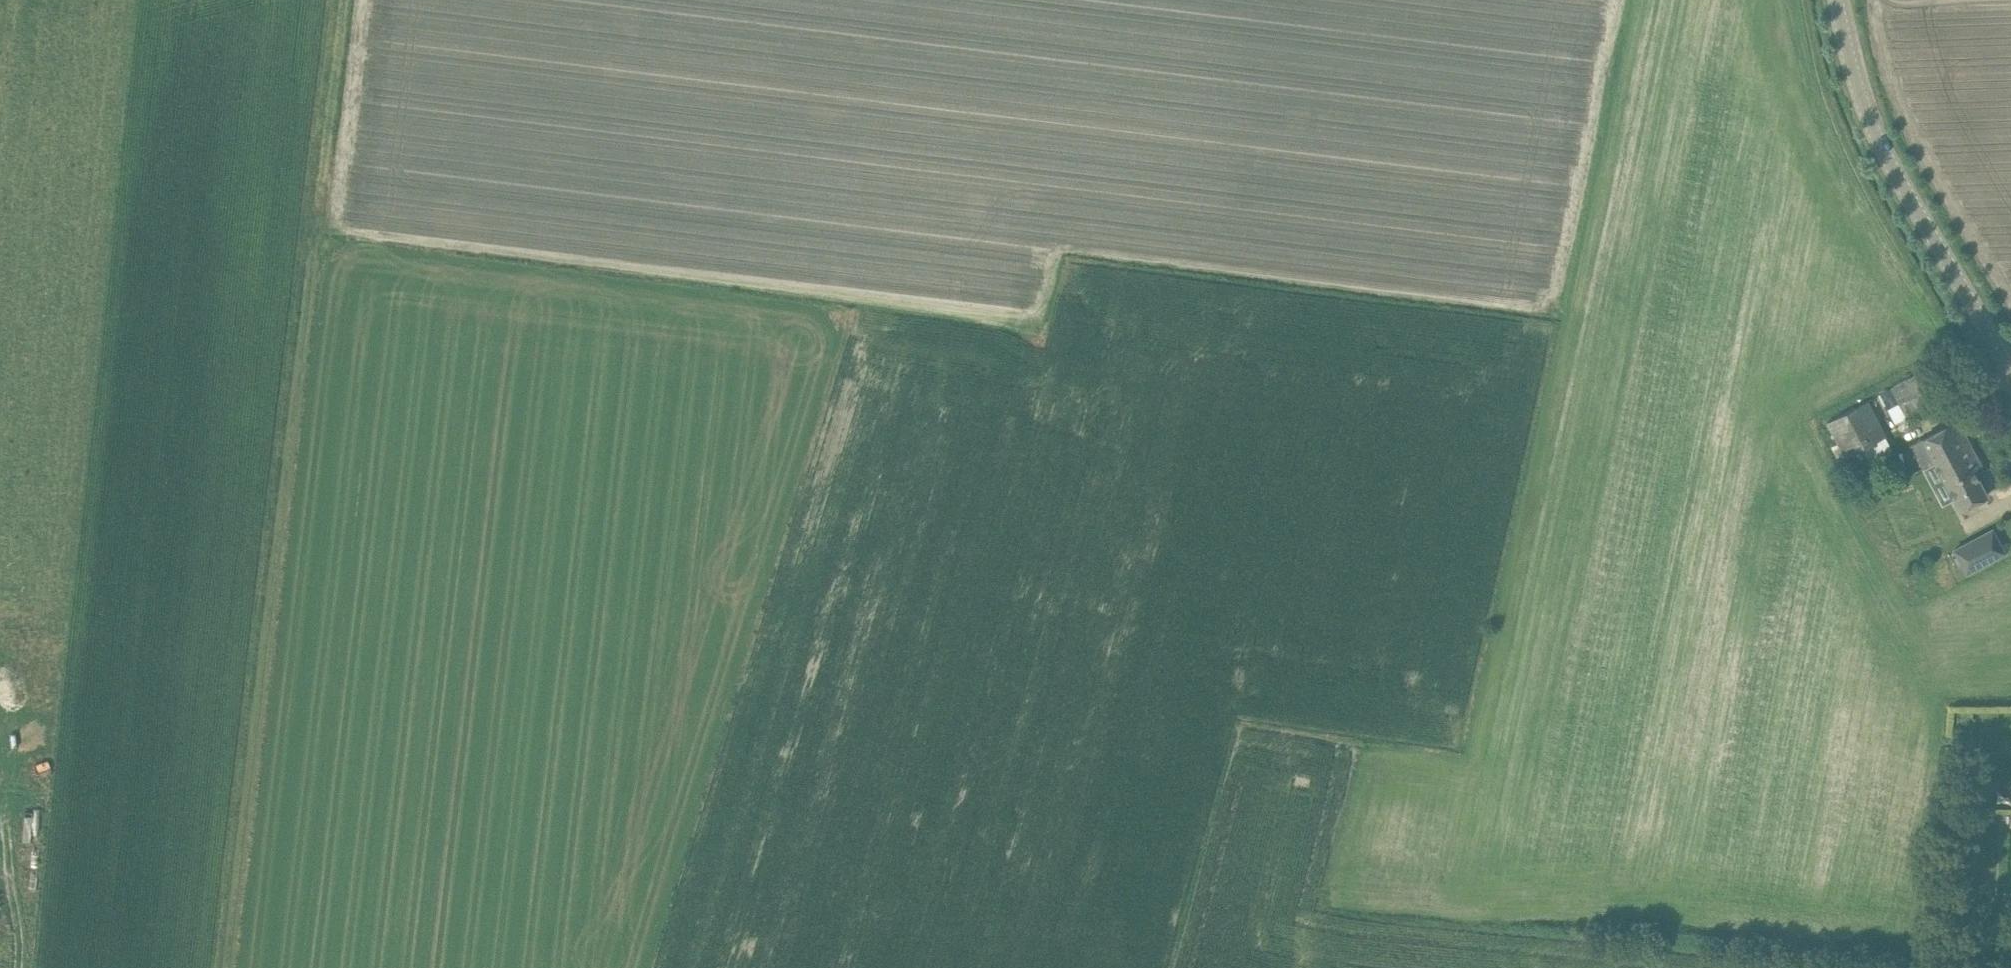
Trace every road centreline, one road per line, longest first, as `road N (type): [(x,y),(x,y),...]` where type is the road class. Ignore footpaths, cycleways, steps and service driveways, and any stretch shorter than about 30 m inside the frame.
road 1 (unclassified): [(2010,374),(1890,159),(1853,69),(1839,0)]

